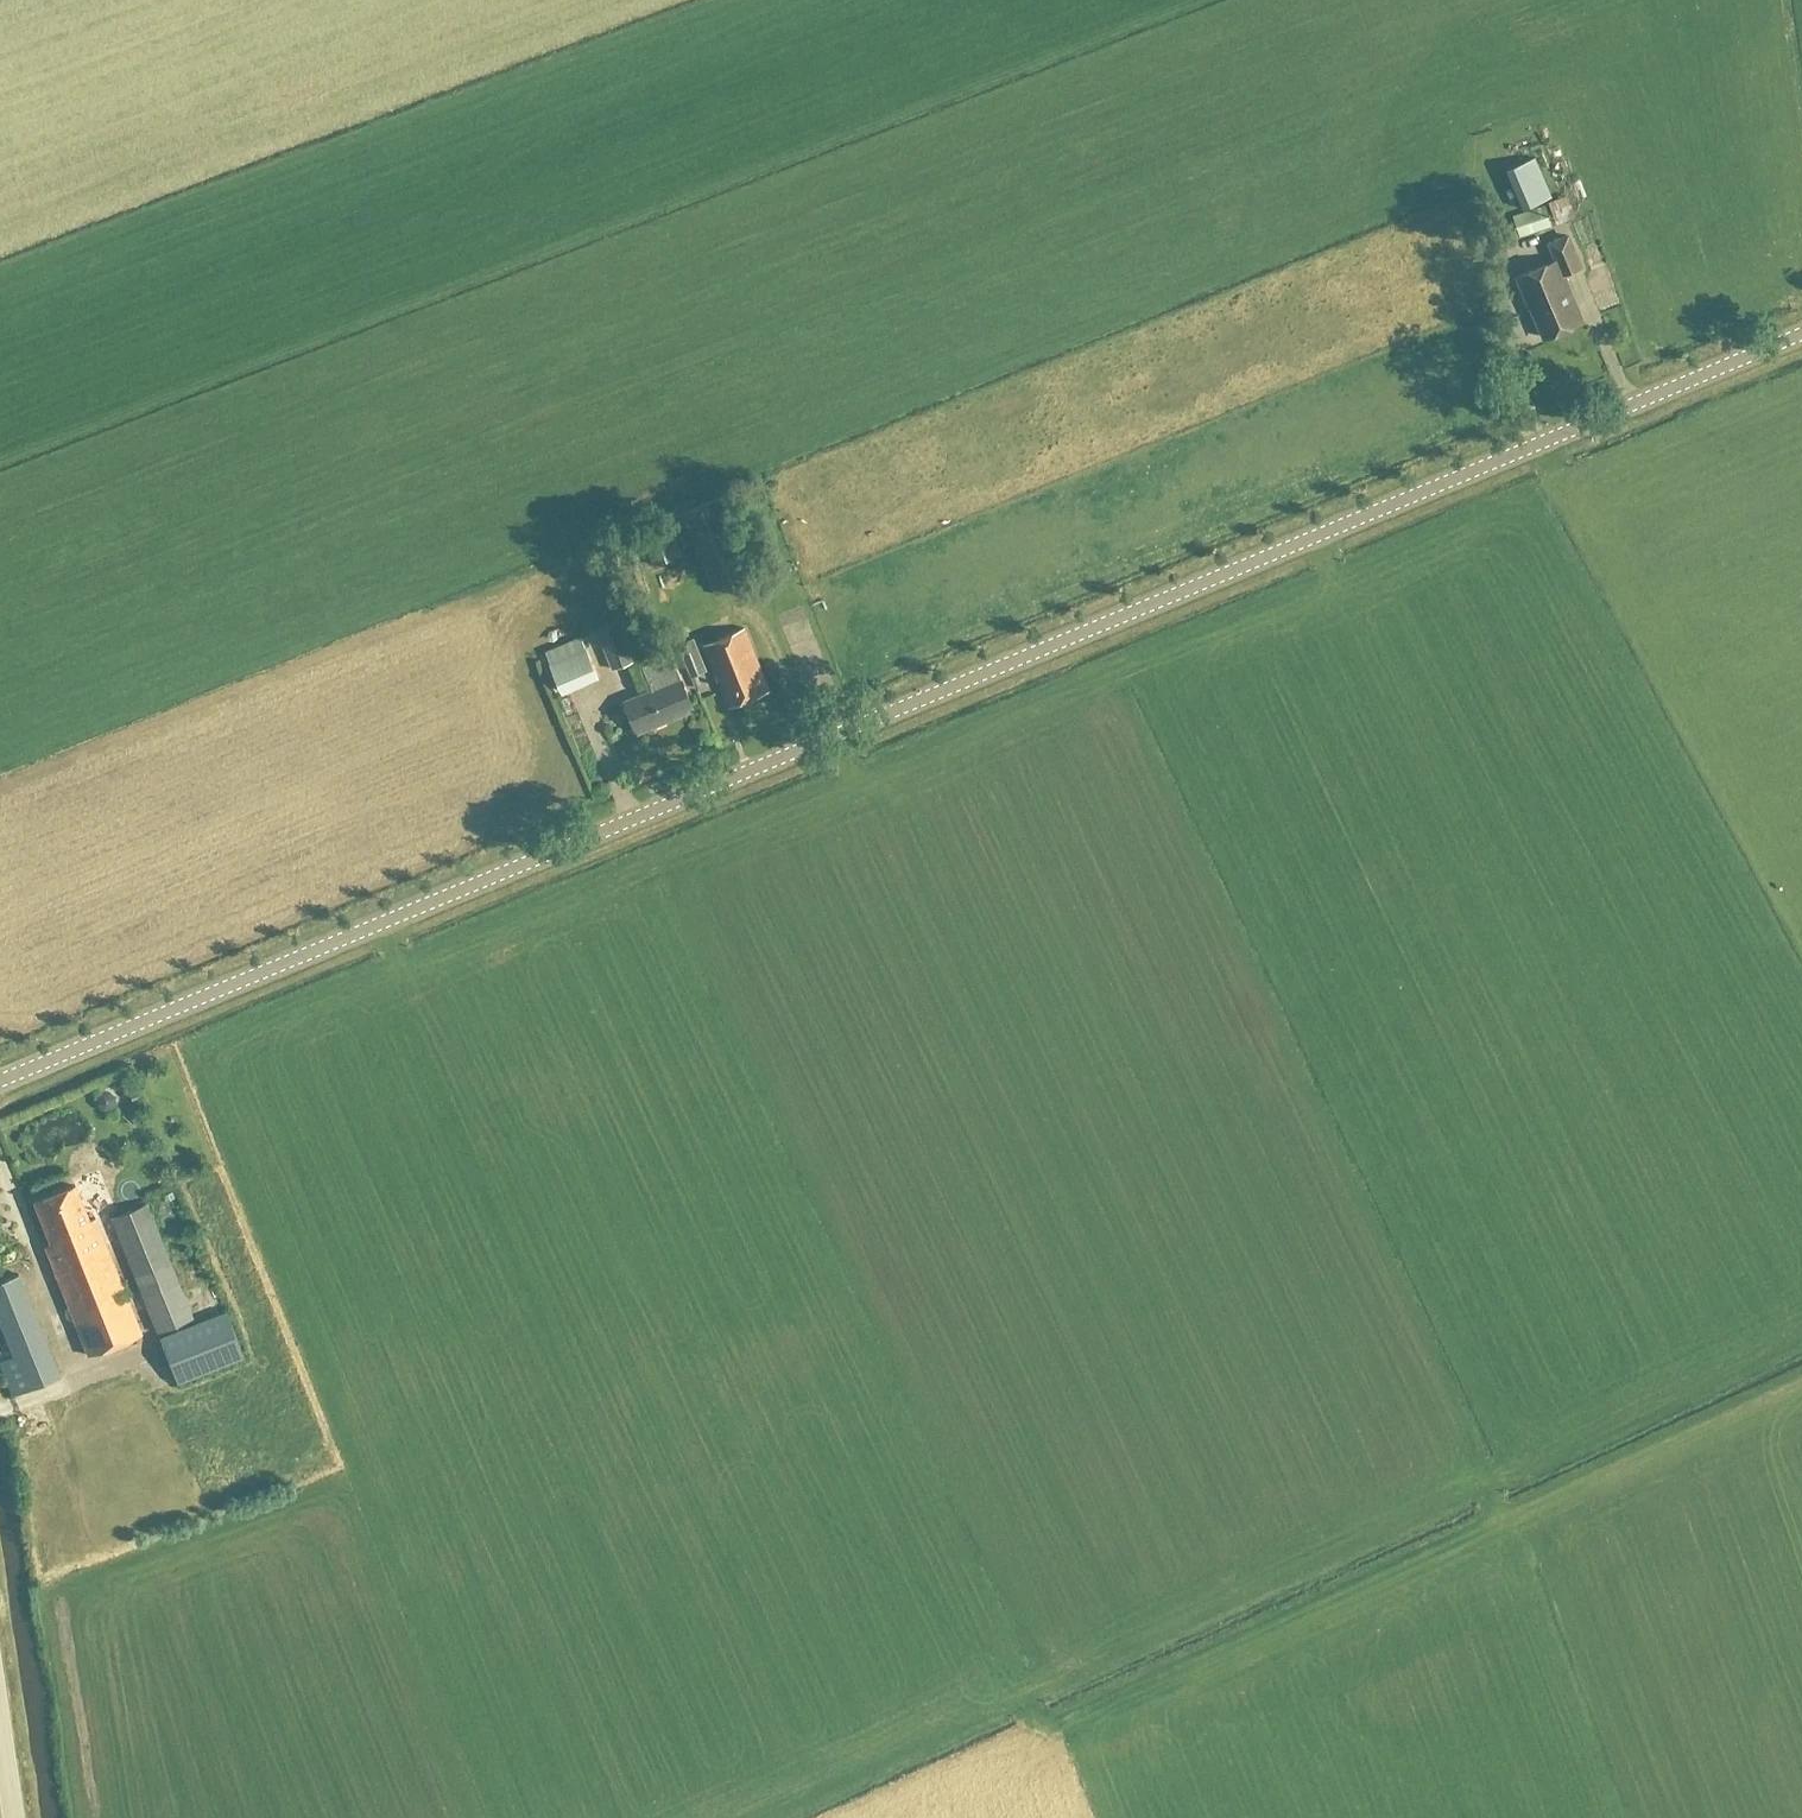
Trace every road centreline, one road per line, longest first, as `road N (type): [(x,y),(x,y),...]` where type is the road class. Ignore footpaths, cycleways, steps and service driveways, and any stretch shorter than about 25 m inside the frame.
road 1 (unclassified): [(0,1085),(1801,330)]

